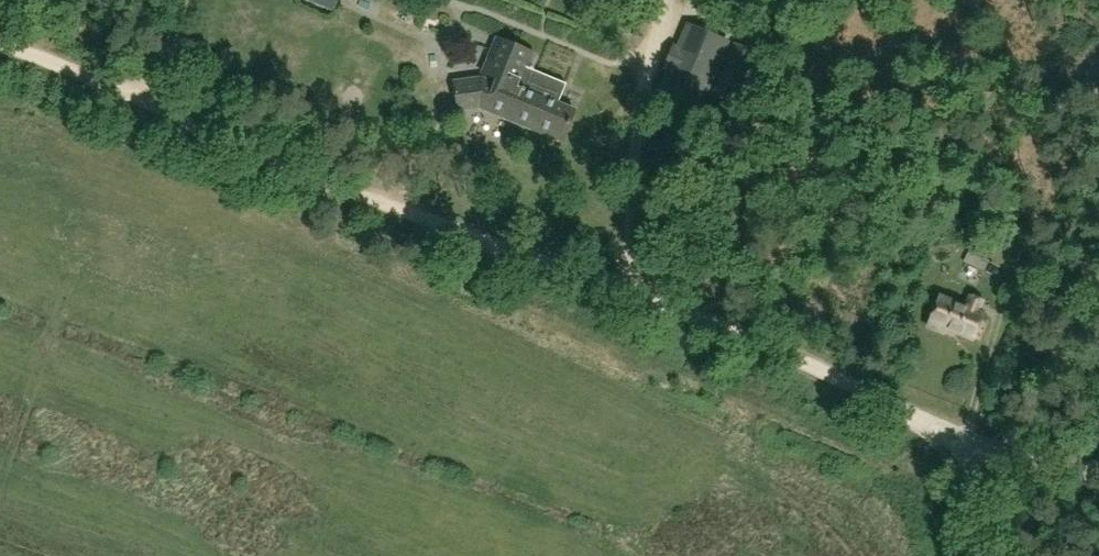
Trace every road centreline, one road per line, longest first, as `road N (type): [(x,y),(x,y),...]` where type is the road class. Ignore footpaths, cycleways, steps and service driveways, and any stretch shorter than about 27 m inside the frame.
road 1 (track): [(949,434),(623,288),(328,178),(151,99)]
road 2 (track): [(623,288),(644,78),(661,0)]
road 3 (track): [(151,99),(0,42)]
road 4 (residential): [(949,434),(1098,473)]
road 5 (track): [(949,434),(1018,555)]

